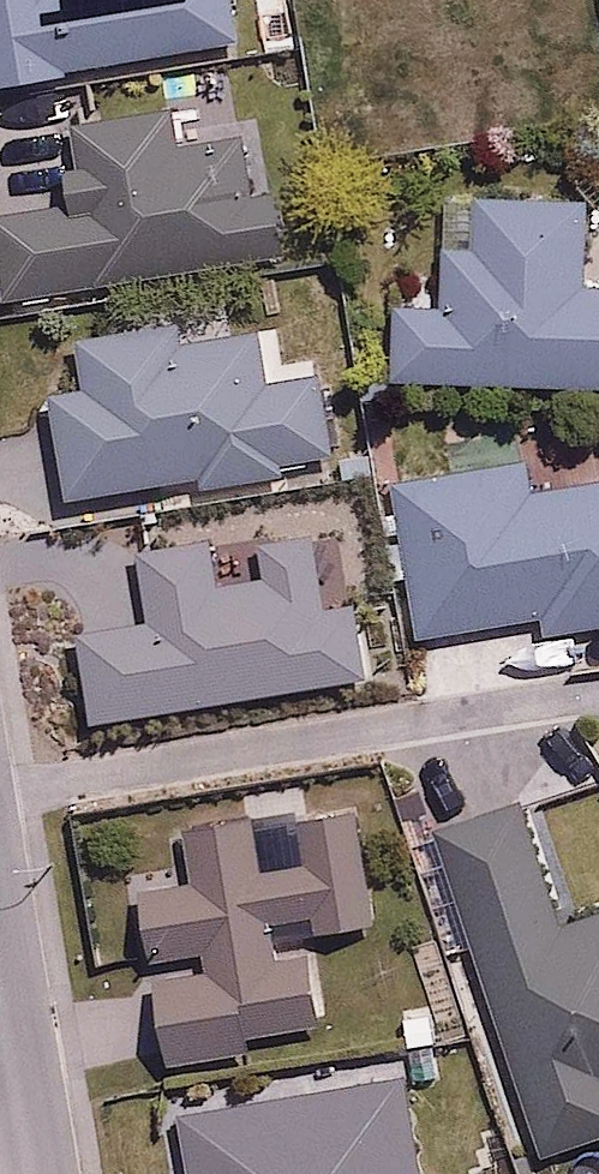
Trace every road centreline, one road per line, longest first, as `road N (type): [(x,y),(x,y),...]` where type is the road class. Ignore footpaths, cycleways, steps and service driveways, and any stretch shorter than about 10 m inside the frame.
road 1 (residential): [(28,1173),(0,1012)]

